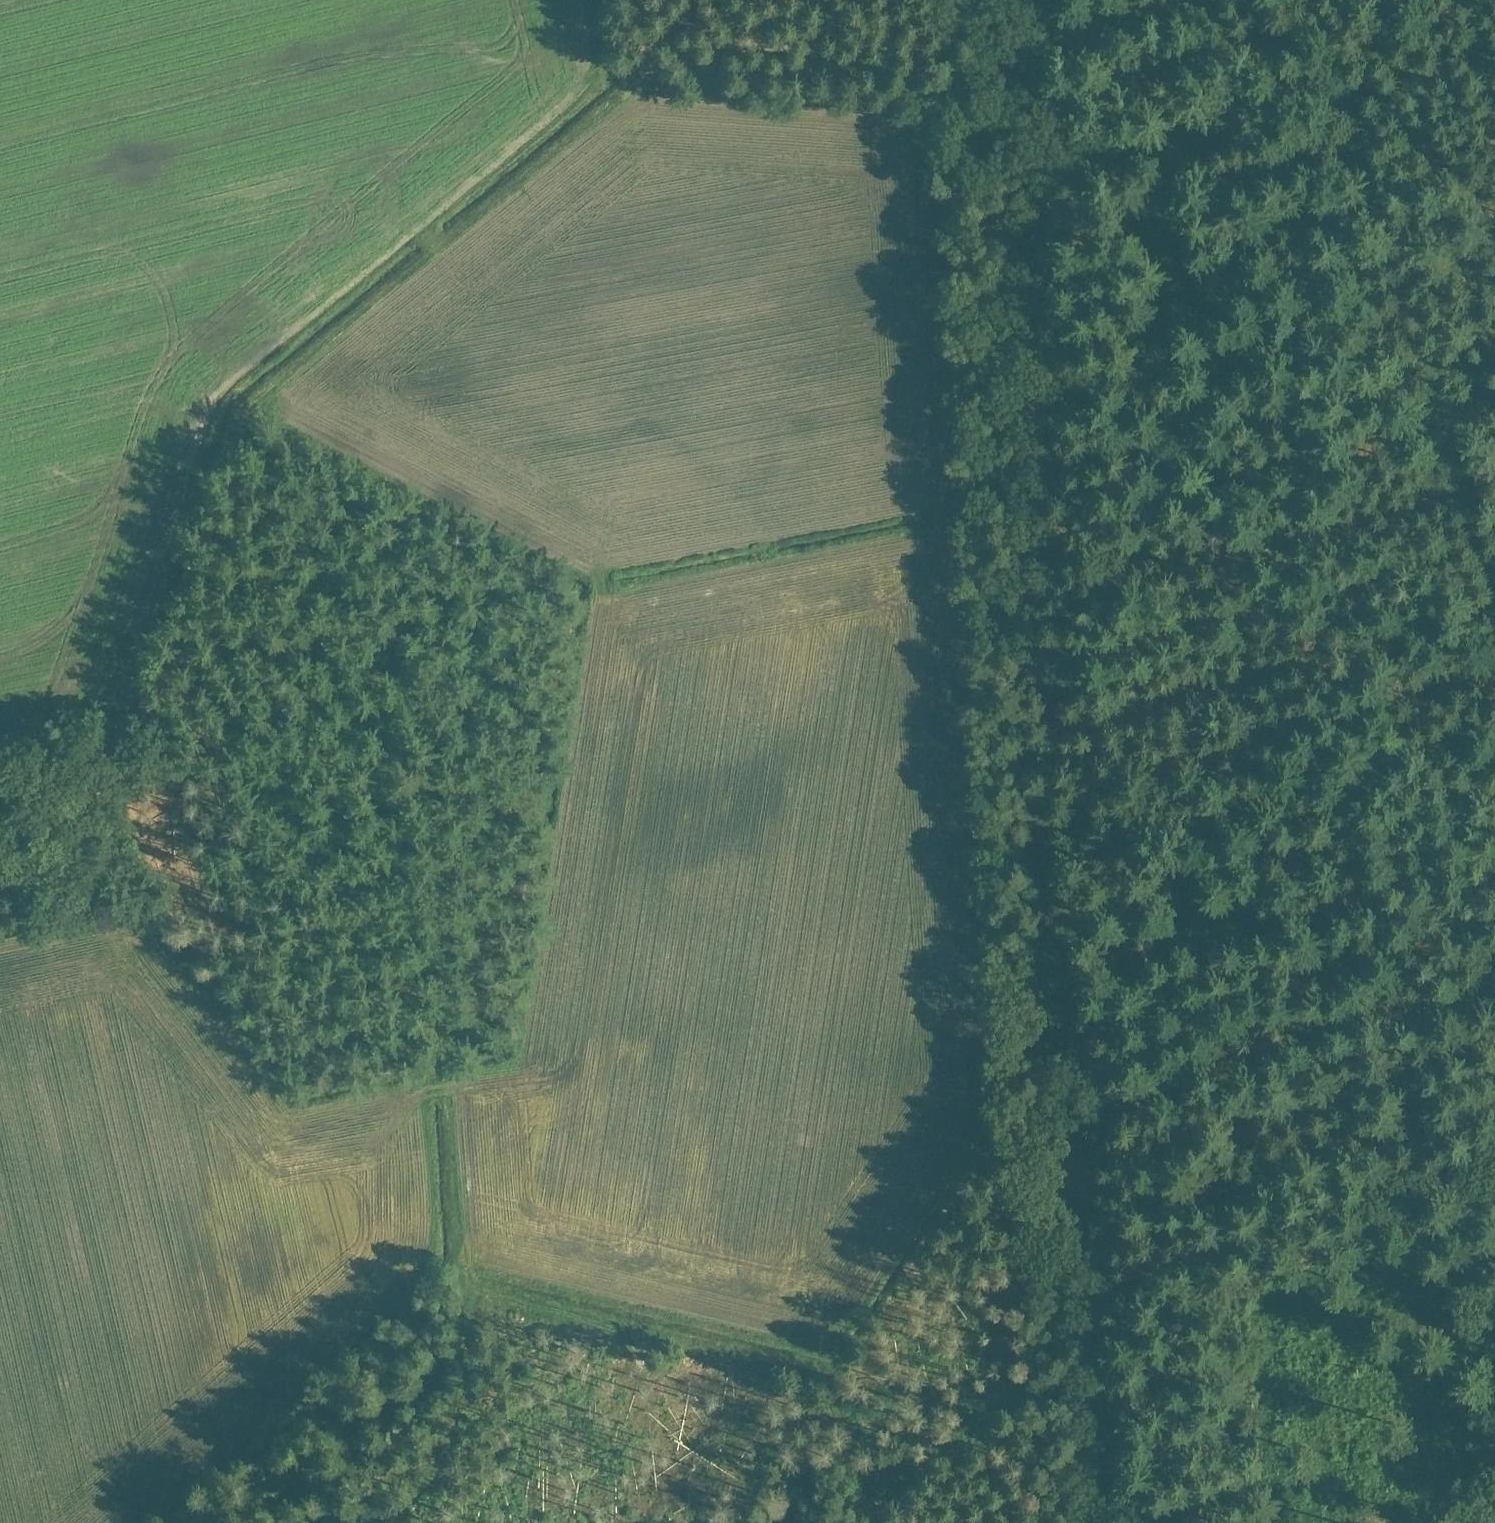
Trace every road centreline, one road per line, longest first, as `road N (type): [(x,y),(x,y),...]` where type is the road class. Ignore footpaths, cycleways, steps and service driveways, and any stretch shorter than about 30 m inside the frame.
road 1 (track): [(869,1522),(817,1374),(460,1282),(408,727),(382,667),(229,408),(636,72),(702,0)]
road 2 (track): [(1079,1522),(974,0)]
road 3 (track): [(0,842),(382,667)]
road 4 (track): [(460,1282),(449,1372),(428,1444),(397,1478),(325,1522)]

